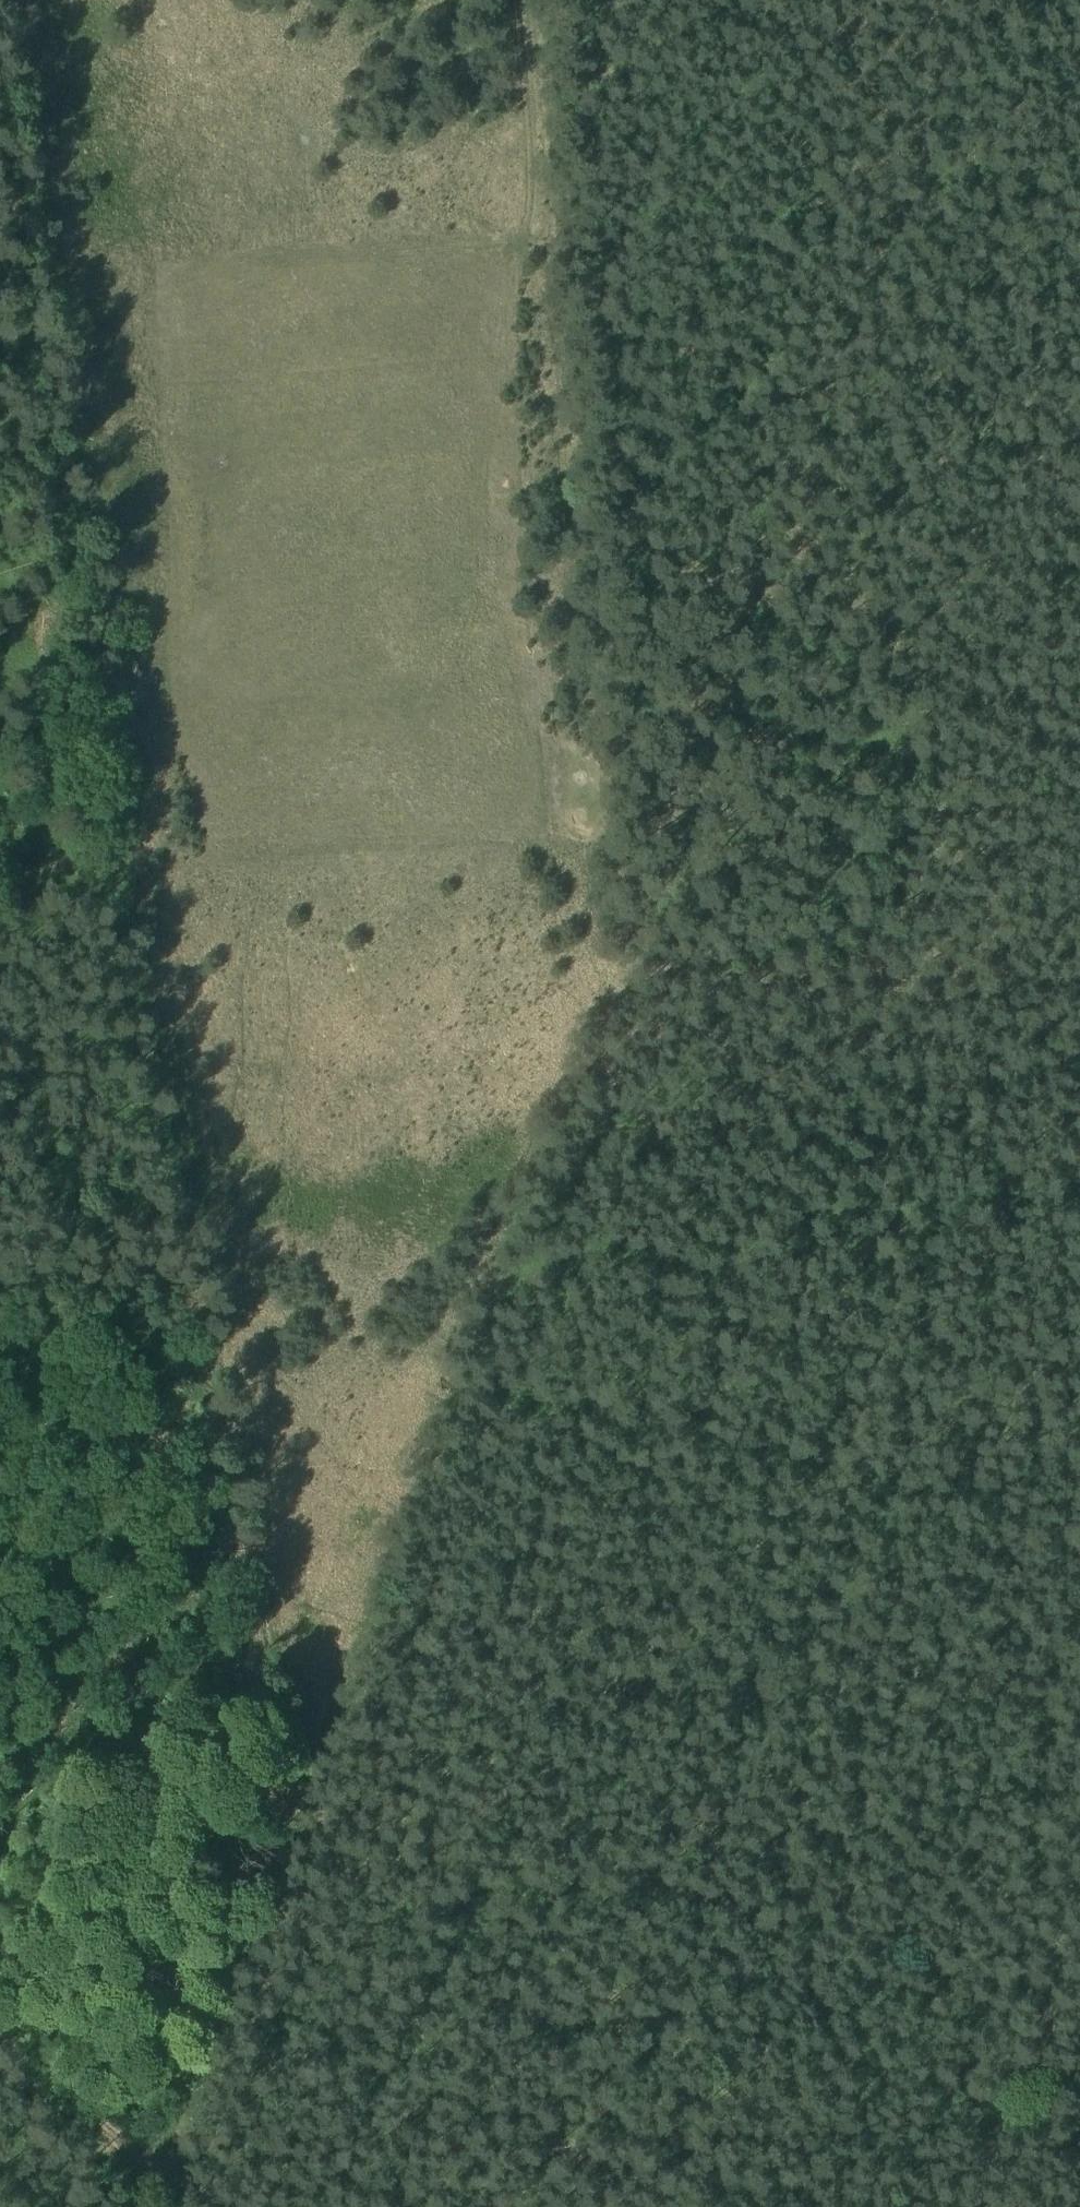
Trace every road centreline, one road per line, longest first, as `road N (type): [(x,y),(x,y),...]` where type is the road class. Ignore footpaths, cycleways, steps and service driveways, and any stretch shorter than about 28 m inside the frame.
road 1 (track): [(0,2037),(211,2206)]

